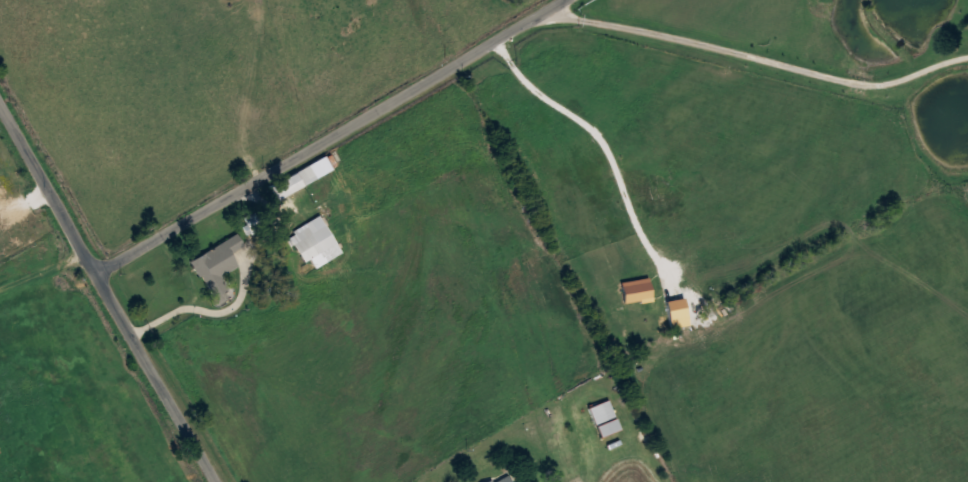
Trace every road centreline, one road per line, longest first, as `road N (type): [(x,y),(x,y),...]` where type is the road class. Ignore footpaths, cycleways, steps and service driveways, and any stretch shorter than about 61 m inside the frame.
road 1 (residential): [(98,278),(571,0)]
road 2 (residential): [(216,481),(0,105)]
road 3 (residential): [(543,16),(676,37),(858,84),(900,83),(960,61)]

